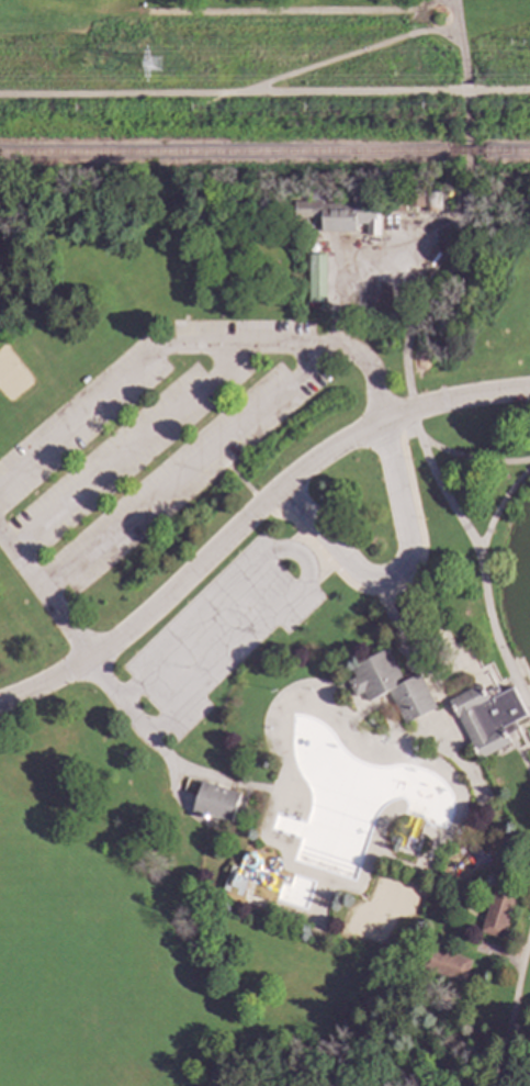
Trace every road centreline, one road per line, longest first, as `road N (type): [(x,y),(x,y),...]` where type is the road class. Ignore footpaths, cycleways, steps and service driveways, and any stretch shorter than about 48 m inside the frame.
road 1 (residential): [(287,486),(92,663),(0,706)]
road 2 (residential): [(529,388),(411,408)]

